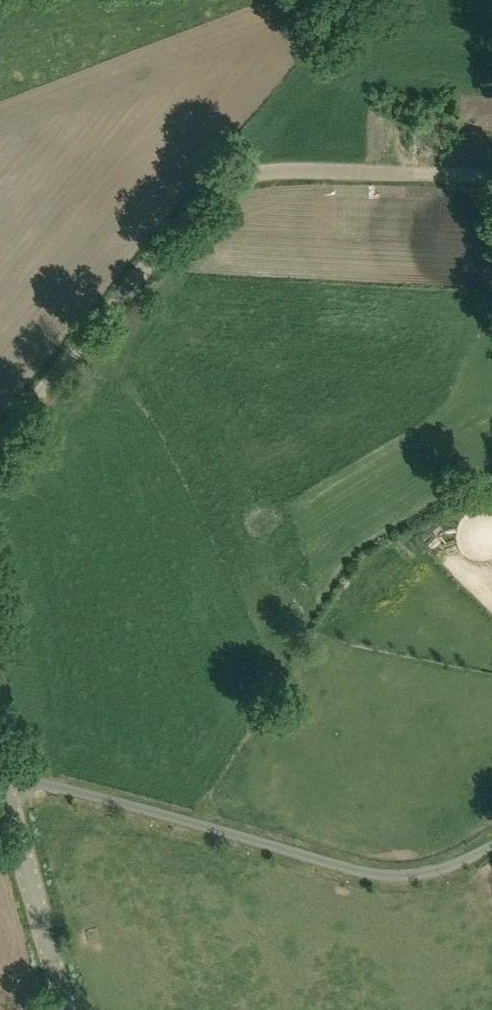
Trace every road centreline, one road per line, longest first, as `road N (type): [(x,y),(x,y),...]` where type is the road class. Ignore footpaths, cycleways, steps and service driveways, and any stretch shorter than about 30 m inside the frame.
road 1 (tertiary): [(65,1009),(0,773)]

